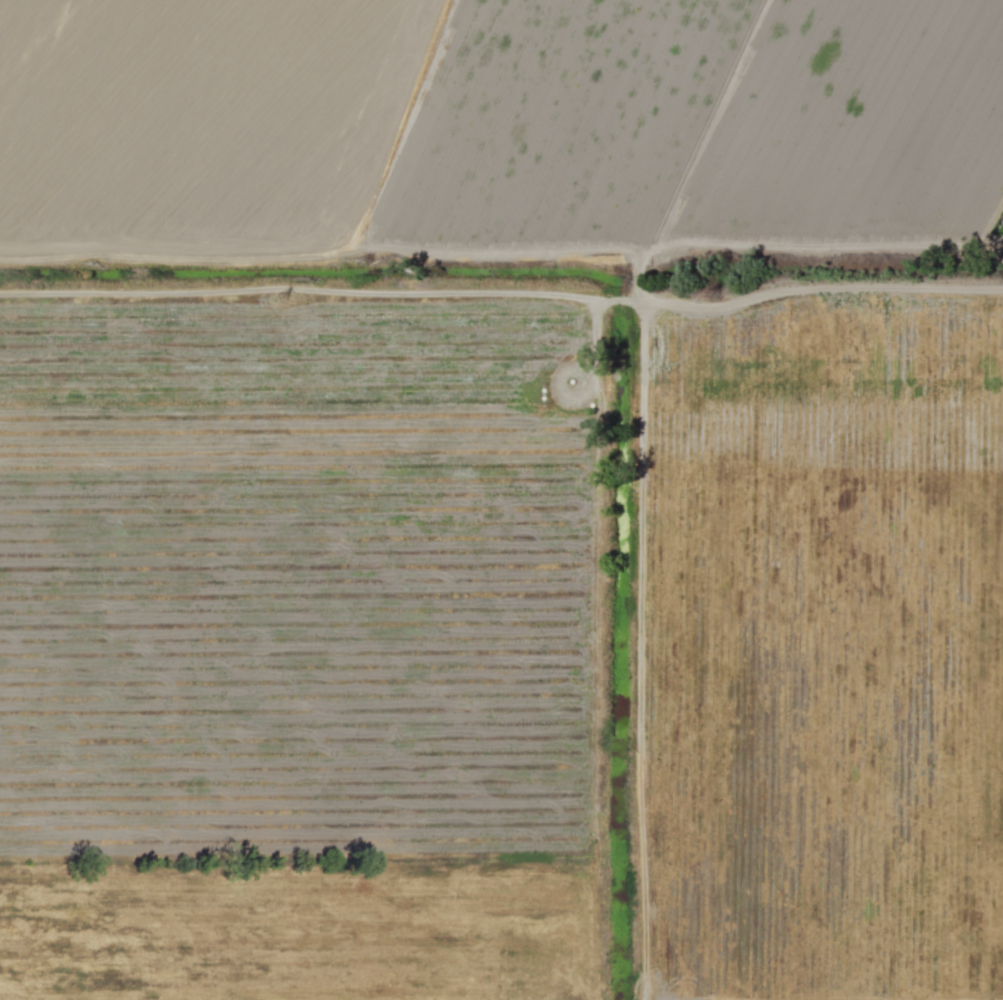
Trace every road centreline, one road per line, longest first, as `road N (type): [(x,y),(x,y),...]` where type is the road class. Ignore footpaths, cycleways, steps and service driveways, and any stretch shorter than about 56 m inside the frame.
road 1 (track): [(1002,294),(814,277),(711,316),(262,284),(0,286)]

